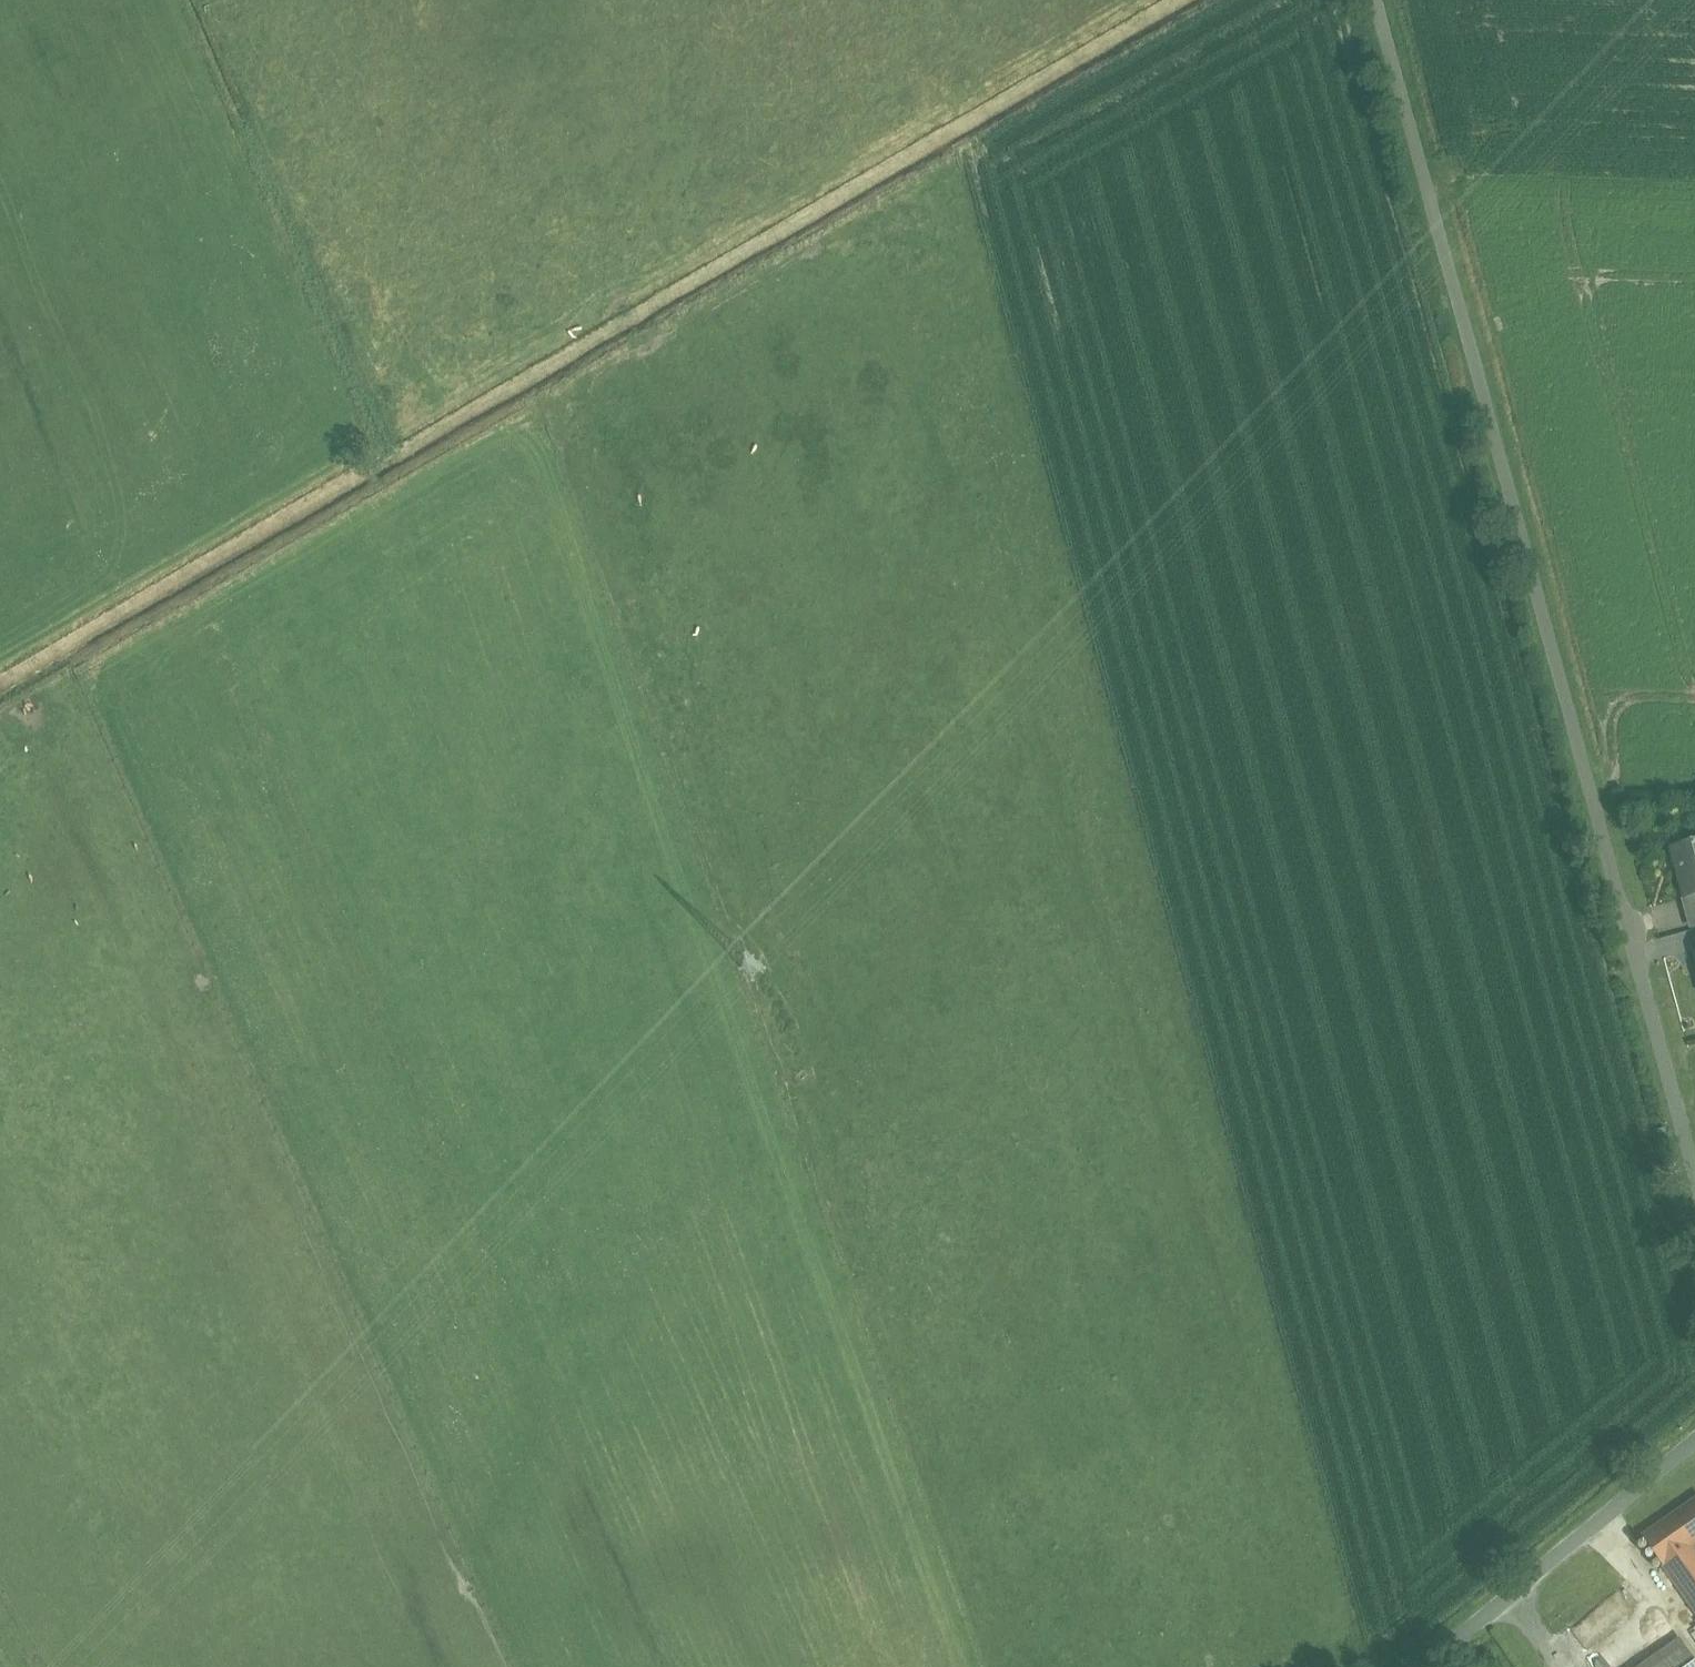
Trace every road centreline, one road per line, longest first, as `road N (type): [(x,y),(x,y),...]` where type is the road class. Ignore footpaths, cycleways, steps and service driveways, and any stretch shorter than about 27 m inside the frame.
road 1 (unclassified): [(1694,1188),(1375,0)]
road 2 (unclassified): [(1425,1666),(1694,1439)]

